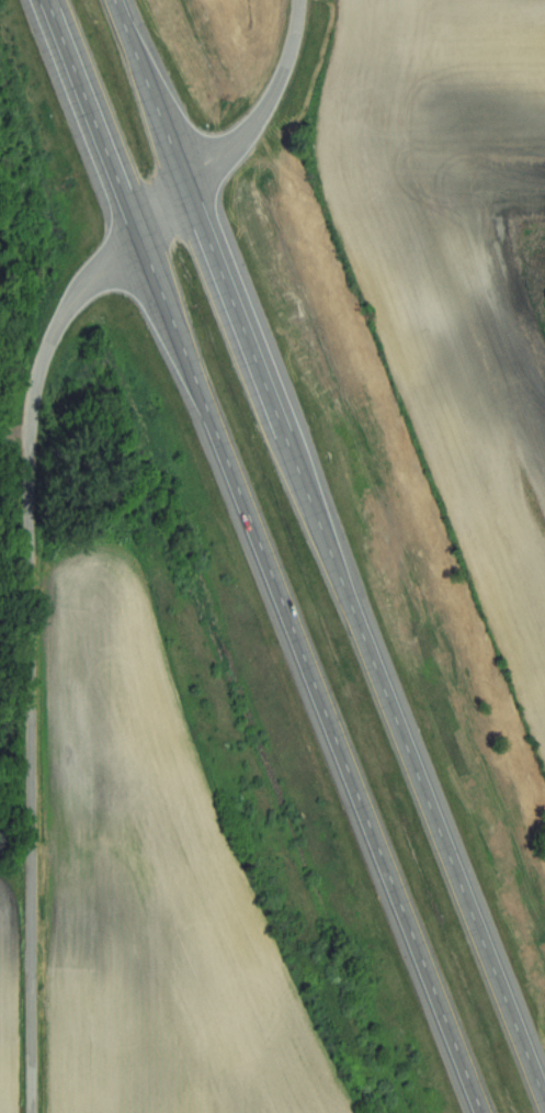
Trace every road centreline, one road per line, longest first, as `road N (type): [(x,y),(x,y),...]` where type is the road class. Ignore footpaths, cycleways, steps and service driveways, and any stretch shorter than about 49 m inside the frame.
road 1 (residential): [(35,1112),(29,468),(37,372),(82,286),(192,191),(257,117),(289,52),(298,0)]
road 2 (trunk): [(48,0),(483,1112)]
road 3 (trunk): [(544,1099),(117,0)]

